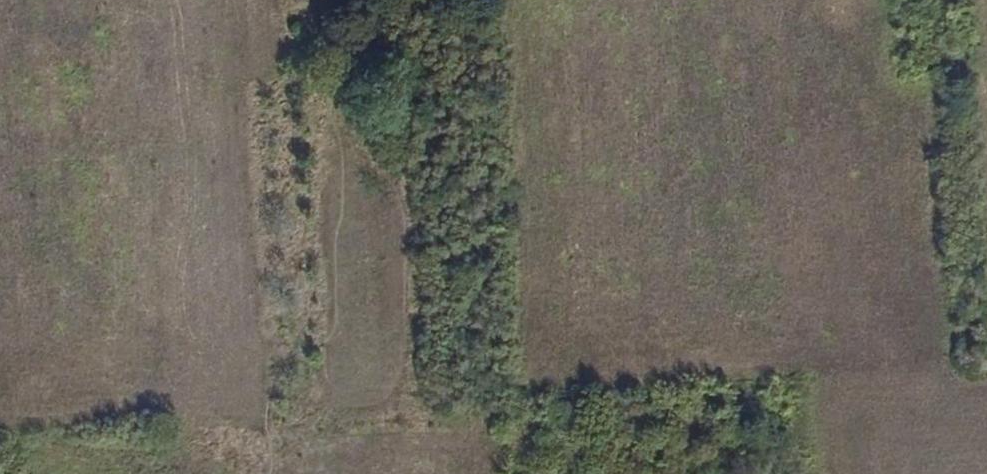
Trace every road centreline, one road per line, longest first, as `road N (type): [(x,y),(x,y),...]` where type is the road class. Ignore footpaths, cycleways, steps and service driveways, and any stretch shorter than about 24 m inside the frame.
road 1 (track): [(986,386),(824,405),(629,394),(480,415),(266,419),(167,404),(0,420)]

